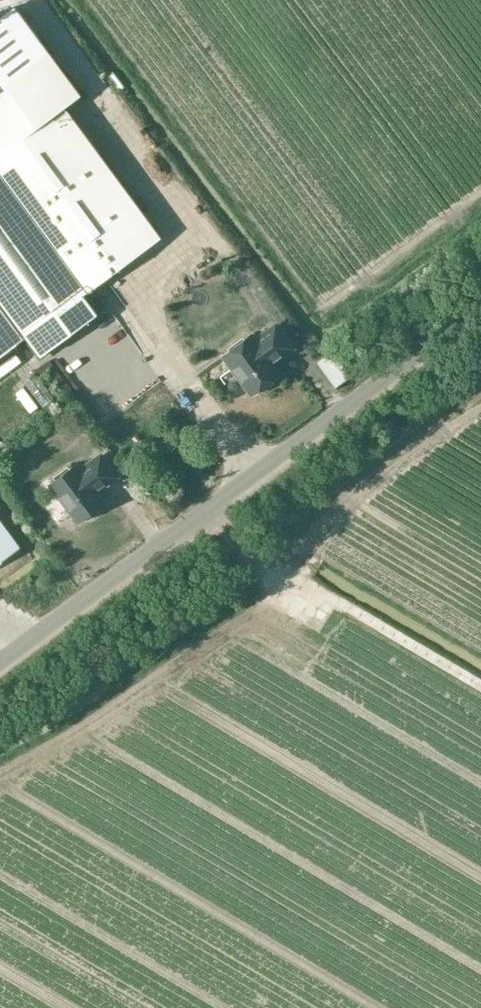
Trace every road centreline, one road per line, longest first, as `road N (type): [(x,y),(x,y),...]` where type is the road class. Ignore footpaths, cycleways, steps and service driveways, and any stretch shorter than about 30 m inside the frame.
road 1 (unclassified): [(0,663),(480,301)]
road 2 (track): [(480,395),(350,484),(309,526),(297,582),(265,580),(198,519)]
road 3 (track): [(480,690),(297,582),(170,669)]

